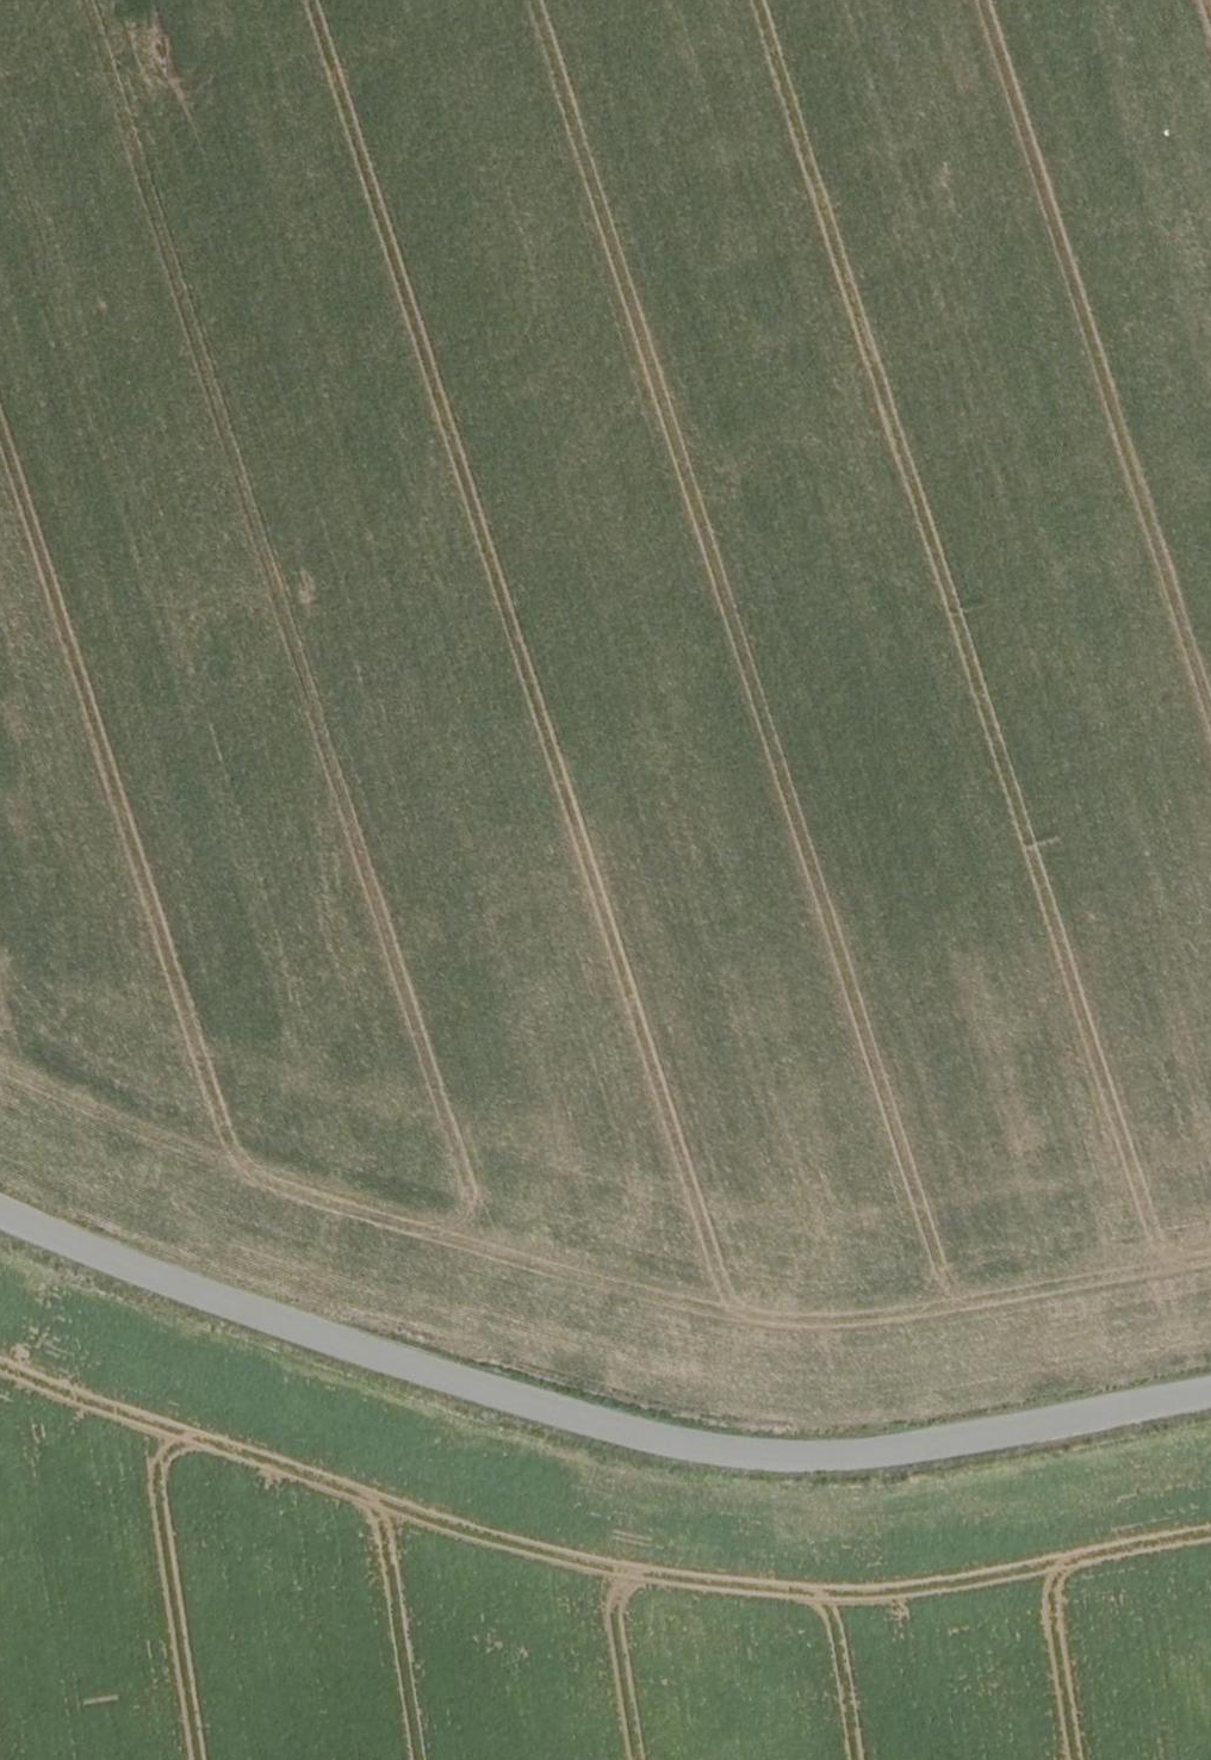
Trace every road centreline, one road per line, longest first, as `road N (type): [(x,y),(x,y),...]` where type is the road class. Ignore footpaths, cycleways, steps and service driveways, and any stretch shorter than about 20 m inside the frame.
road 1 (unclassified): [(0,1209),(143,1272),(558,1409),(826,1459),(1210,1388)]
road 2 (primary): [(1210,639),(0,540)]

